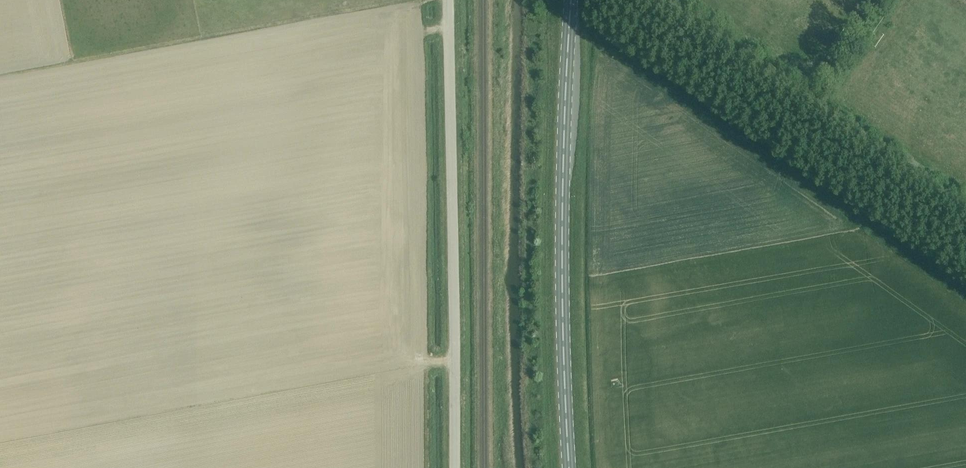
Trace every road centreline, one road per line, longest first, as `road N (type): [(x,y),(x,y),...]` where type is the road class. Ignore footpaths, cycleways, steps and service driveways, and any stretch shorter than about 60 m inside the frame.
road 1 (track): [(965,285),(617,46),(620,0)]
road 2 (primary): [(571,467),(564,287),(573,0)]
road 3 (unclassified): [(454,467),(448,0)]
road 4 (track): [(412,0),(0,77)]

